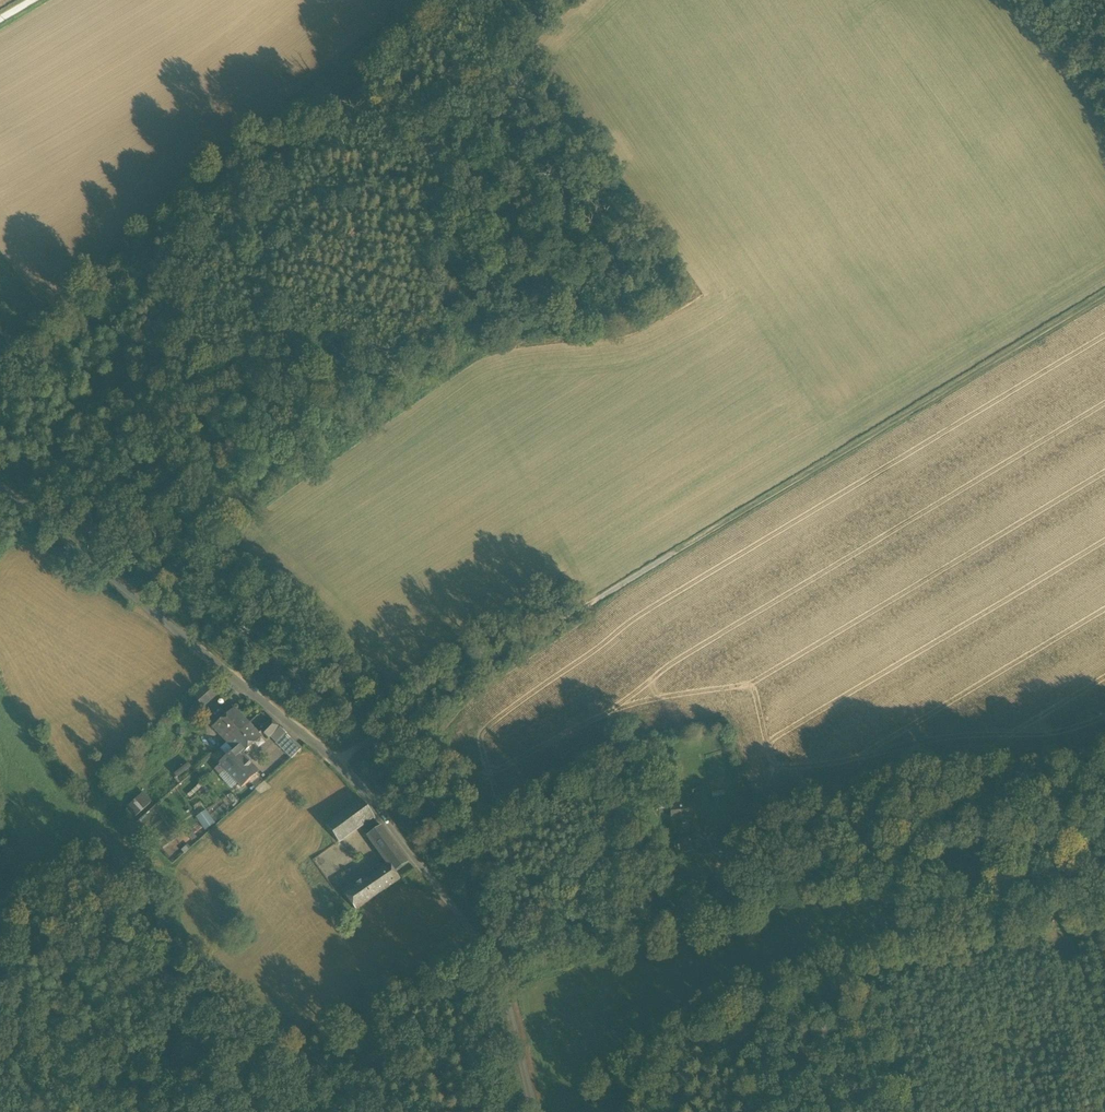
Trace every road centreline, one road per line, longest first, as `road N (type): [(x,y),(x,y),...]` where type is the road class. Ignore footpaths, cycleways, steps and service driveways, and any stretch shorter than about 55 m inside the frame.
road 1 (track): [(1104,294),(333,764)]
road 2 (tertiary): [(0,489),(333,764),(417,858),(494,961),(533,1111)]
road 3 (track): [(240,682),(233,539),(238,520),(263,497),(465,357),(658,323),(715,290)]
road 4 (track): [(578,1111),(729,1012),(932,949),(1104,920)]
road 5 (track): [(1104,761),(841,870),(750,890)]

